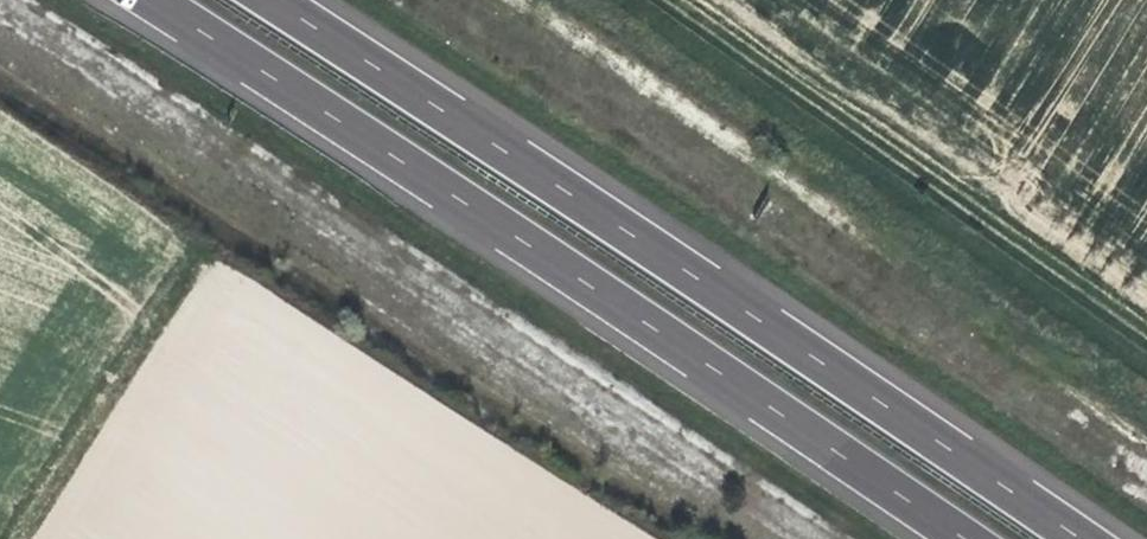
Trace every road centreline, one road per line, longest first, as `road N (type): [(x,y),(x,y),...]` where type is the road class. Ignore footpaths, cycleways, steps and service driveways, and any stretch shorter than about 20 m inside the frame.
road 1 (motorway): [(150,0),(966,538)]
road 2 (motorway): [(1077,538),(272,0)]
road 3 (track): [(676,0),(1146,326)]

